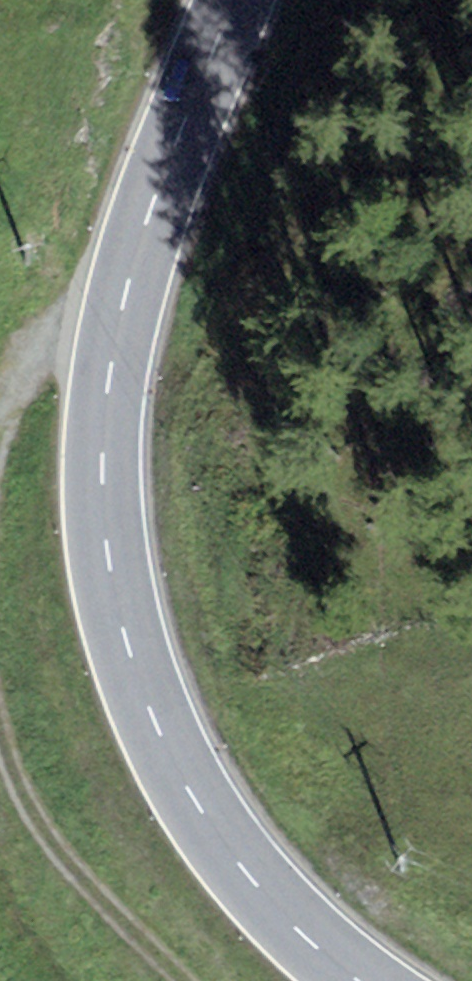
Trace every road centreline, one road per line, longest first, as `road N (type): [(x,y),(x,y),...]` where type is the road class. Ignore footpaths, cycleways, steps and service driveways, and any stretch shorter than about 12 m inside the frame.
road 1 (primary): [(356,980),(279,913),(192,798),(141,686),(109,563),(104,432),(122,302),(149,211),(234,0)]
road 2 (track): [(181,980),(51,841),(0,726)]
road 3 (track): [(0,443),(31,367),(59,353),(113,351)]

